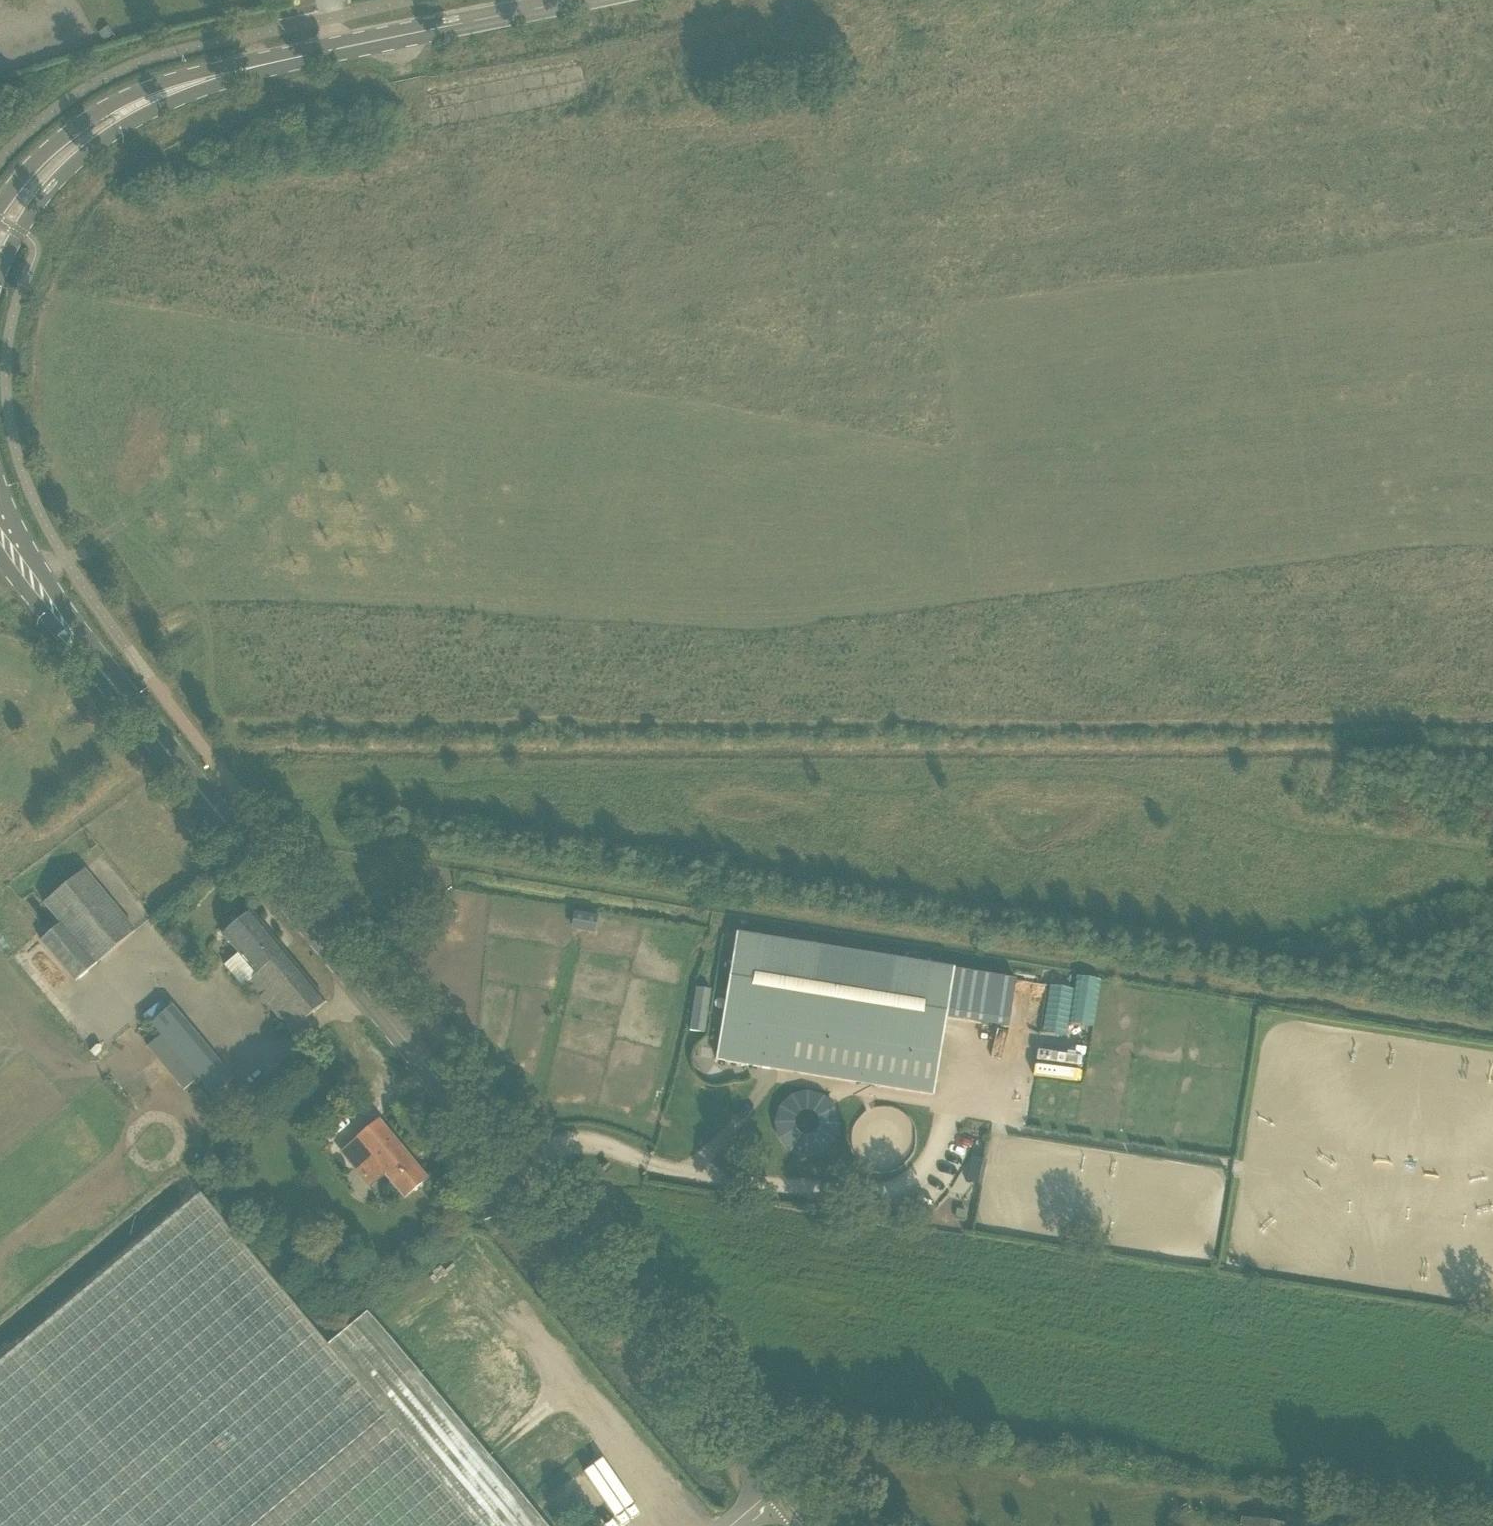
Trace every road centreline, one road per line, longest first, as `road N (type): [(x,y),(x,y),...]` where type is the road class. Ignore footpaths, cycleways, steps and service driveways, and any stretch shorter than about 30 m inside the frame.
road 1 (tertiary): [(804,1525),(198,791),(43,596),(0,522)]
road 2 (tertiary): [(0,237),(43,173),(134,97),(185,78),(565,0)]

